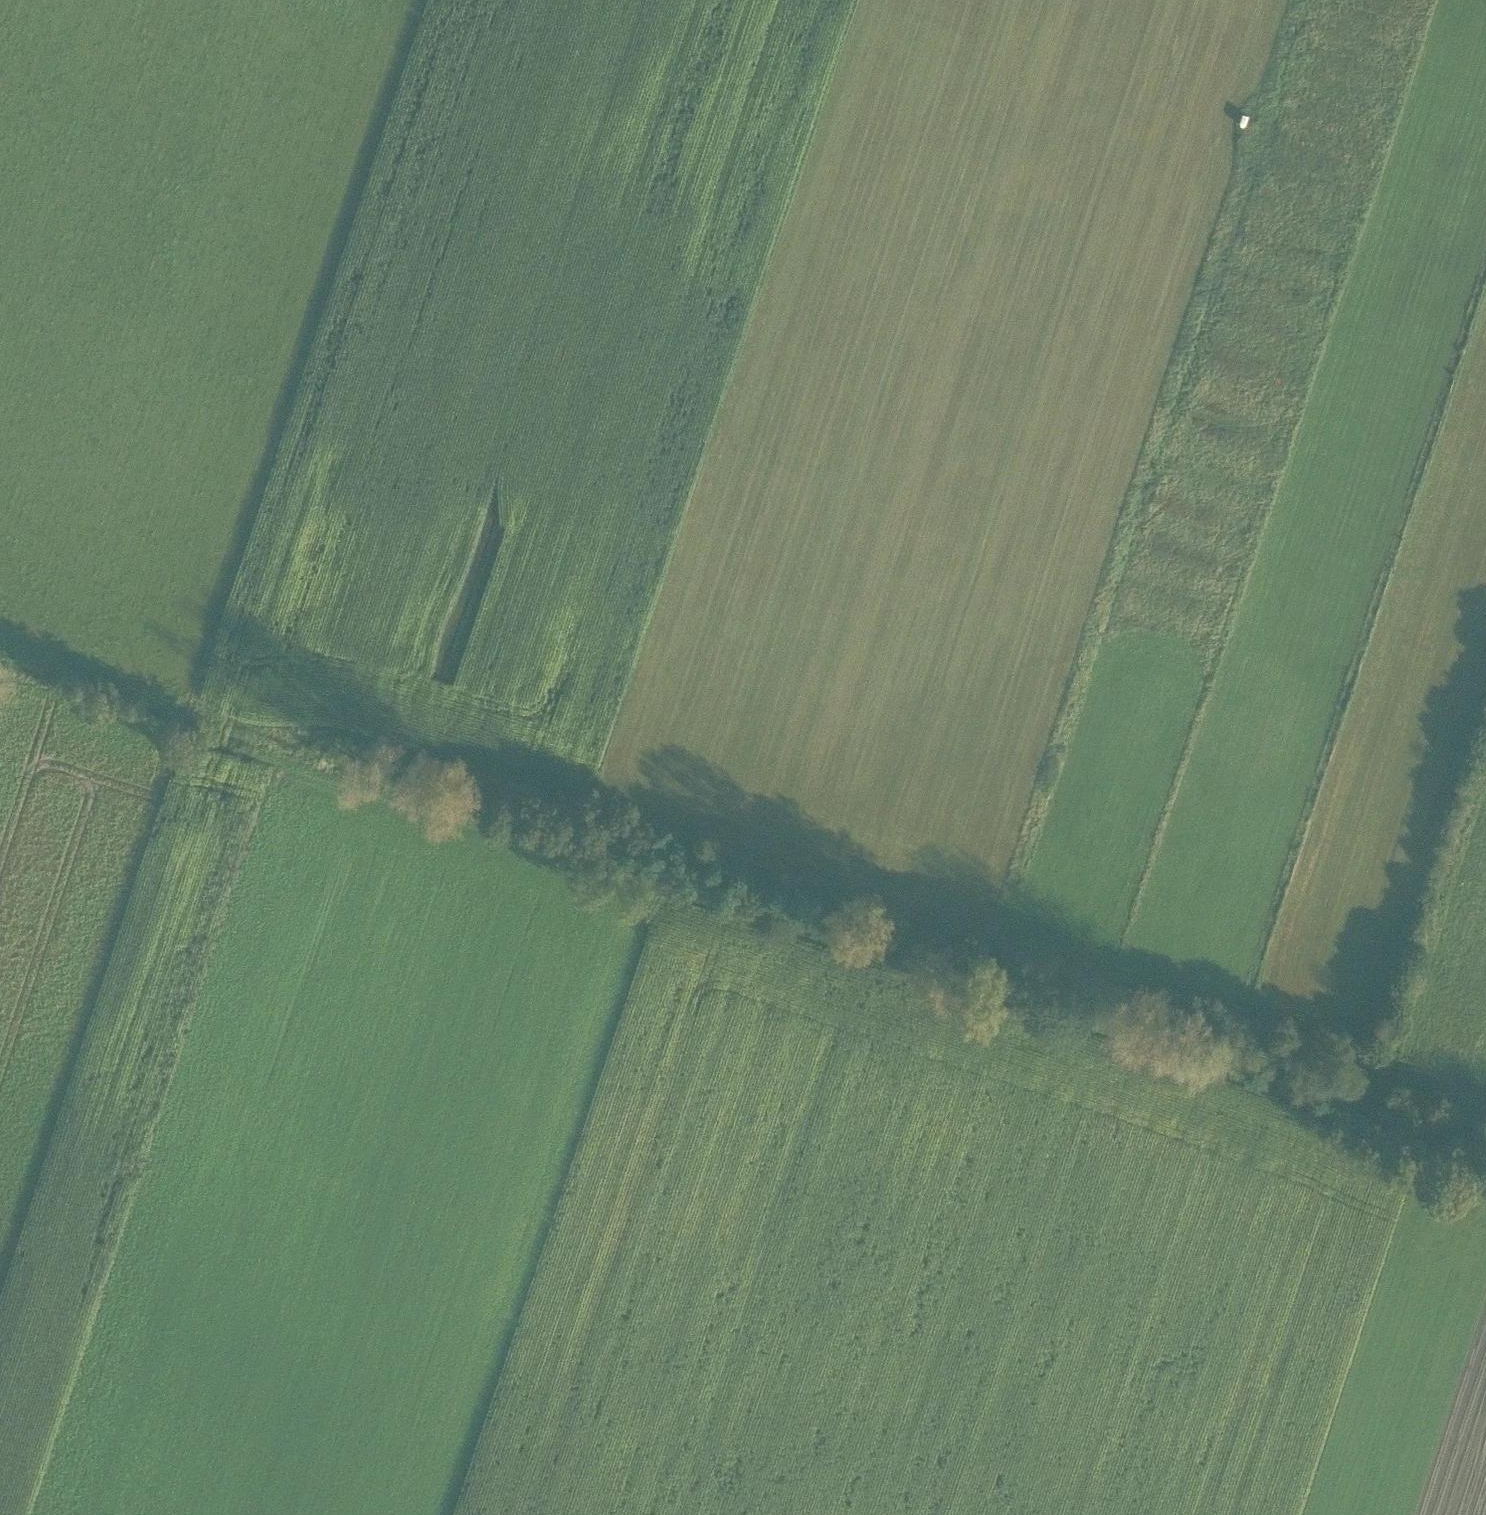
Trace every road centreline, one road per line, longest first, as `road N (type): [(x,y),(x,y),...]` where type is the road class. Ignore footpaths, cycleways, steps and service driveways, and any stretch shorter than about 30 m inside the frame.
road 1 (track): [(1485,1090),(994,925)]

